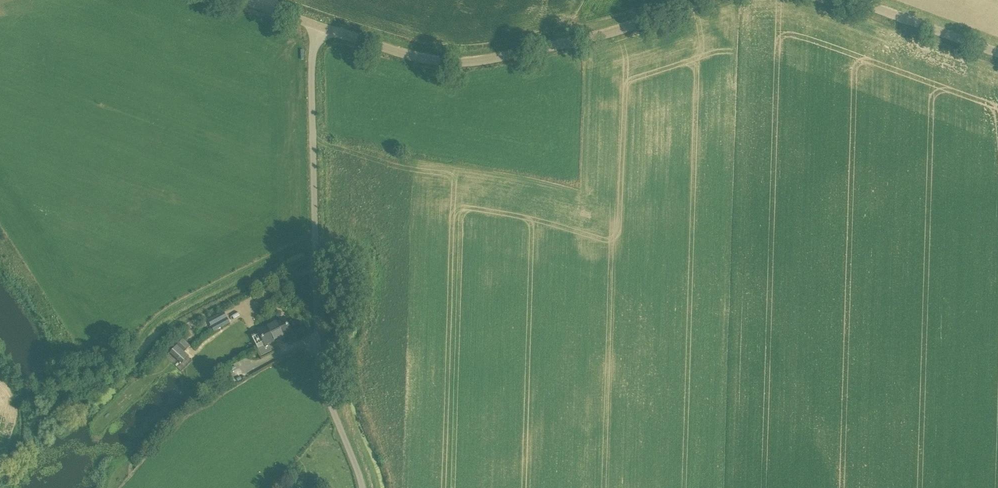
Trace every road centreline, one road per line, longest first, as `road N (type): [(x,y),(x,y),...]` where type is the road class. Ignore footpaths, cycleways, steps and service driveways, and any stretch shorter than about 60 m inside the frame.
road 1 (unclassified): [(363,487),(319,353),(312,66),(322,28)]
road 2 (tertiary): [(703,0),(612,32),(455,63),(322,28)]
road 3 (tertiary): [(997,54),(850,0)]

